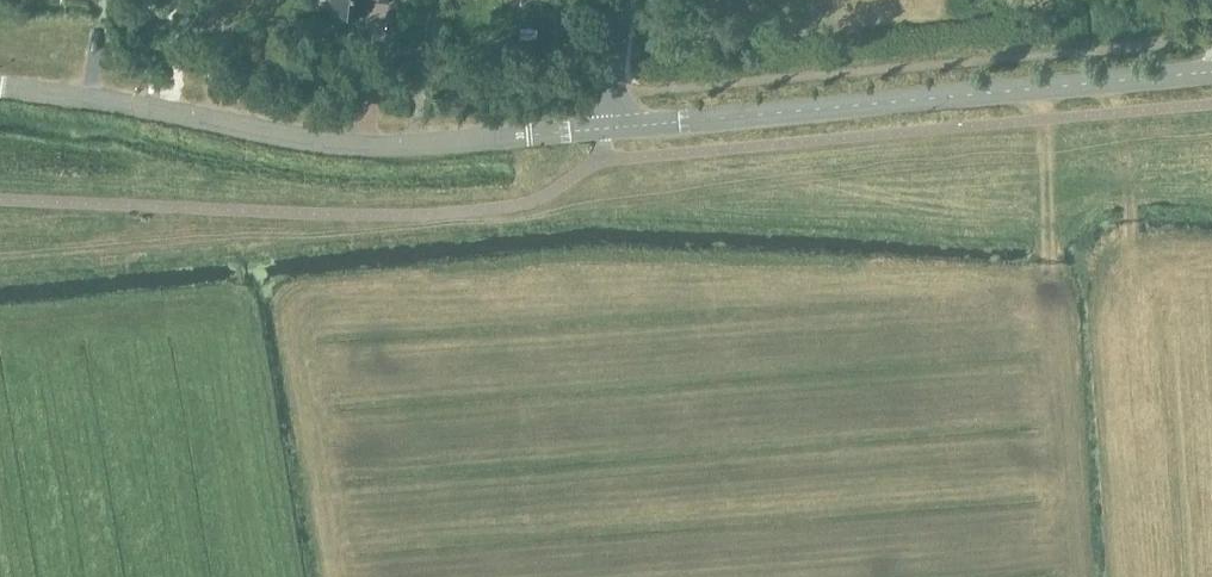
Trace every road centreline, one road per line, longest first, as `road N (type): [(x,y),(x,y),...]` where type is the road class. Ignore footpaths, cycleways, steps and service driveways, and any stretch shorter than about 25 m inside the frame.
road 1 (unclassified): [(1211,72),(604,128)]
road 2 (unclassified): [(604,128),(336,144),(0,88)]
road 3 (residential): [(604,128),(620,0)]

